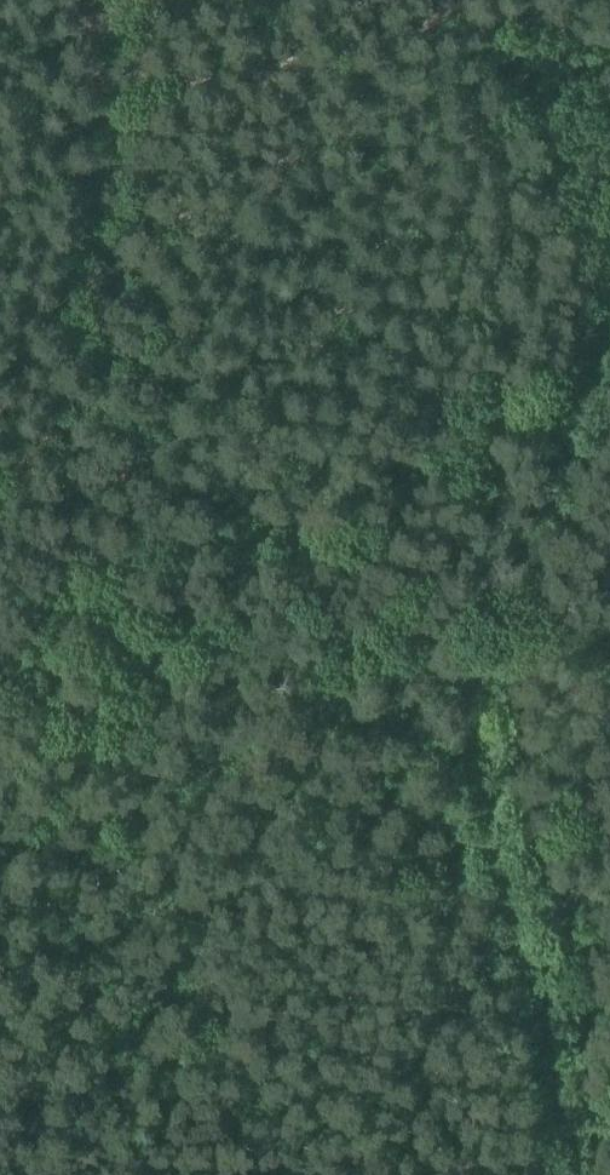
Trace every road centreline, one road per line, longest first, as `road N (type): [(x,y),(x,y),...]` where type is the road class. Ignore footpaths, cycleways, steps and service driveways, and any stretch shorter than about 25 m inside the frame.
road 1 (track): [(609,315),(492,624),(479,720),(482,777),(546,1037),(564,1174)]
road 2 (track): [(4,470),(398,447),(488,403),(570,405)]

